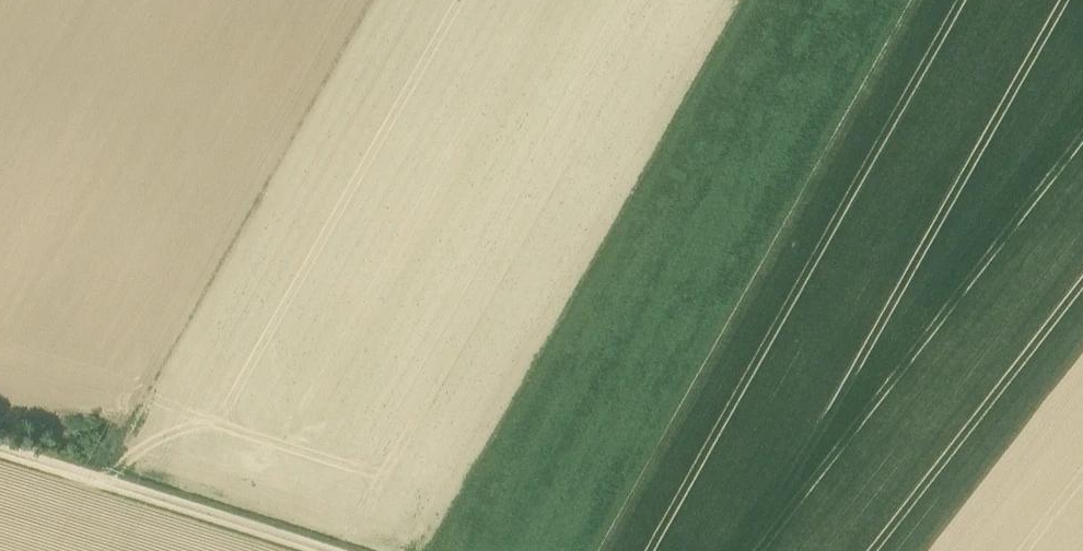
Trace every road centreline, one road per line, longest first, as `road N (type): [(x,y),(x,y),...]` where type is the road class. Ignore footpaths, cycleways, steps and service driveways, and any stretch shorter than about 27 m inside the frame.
road 1 (track): [(0,456),(299,550)]

